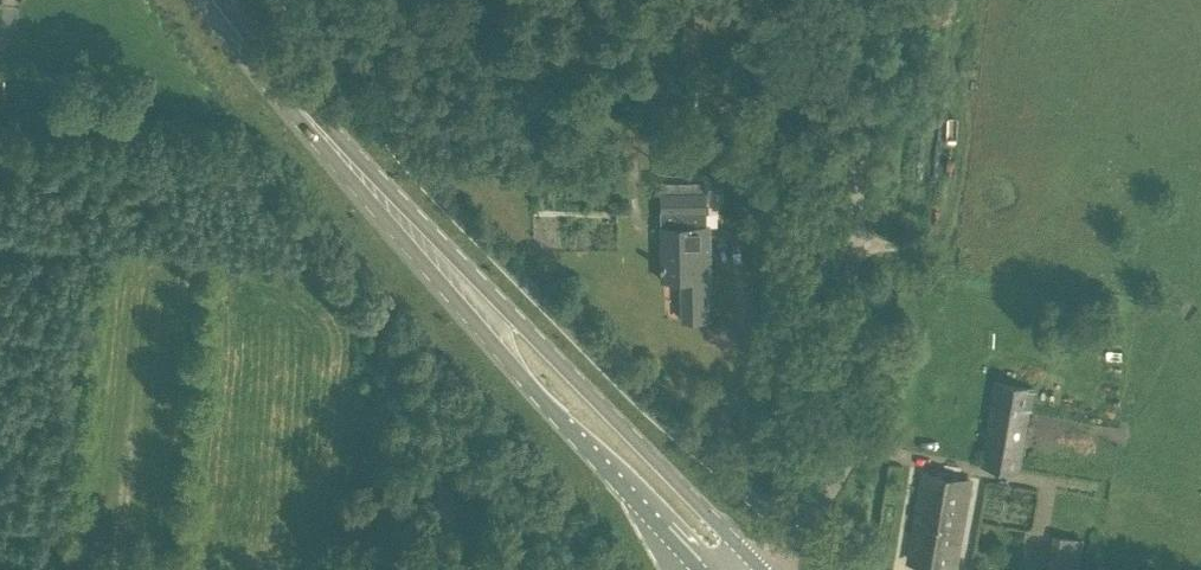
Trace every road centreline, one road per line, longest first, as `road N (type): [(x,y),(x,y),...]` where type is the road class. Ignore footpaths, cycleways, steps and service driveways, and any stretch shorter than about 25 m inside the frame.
road 1 (primary): [(760,569),(253,53)]
road 2 (primary): [(253,53),(376,208),(700,569)]
road 3 (track): [(857,152),(392,140)]
road 4 (track): [(835,356),(873,0)]
road 5 (track): [(119,569),(146,288)]
road 6 (unclassified): [(778,569),(800,542),(842,448),(835,356)]

